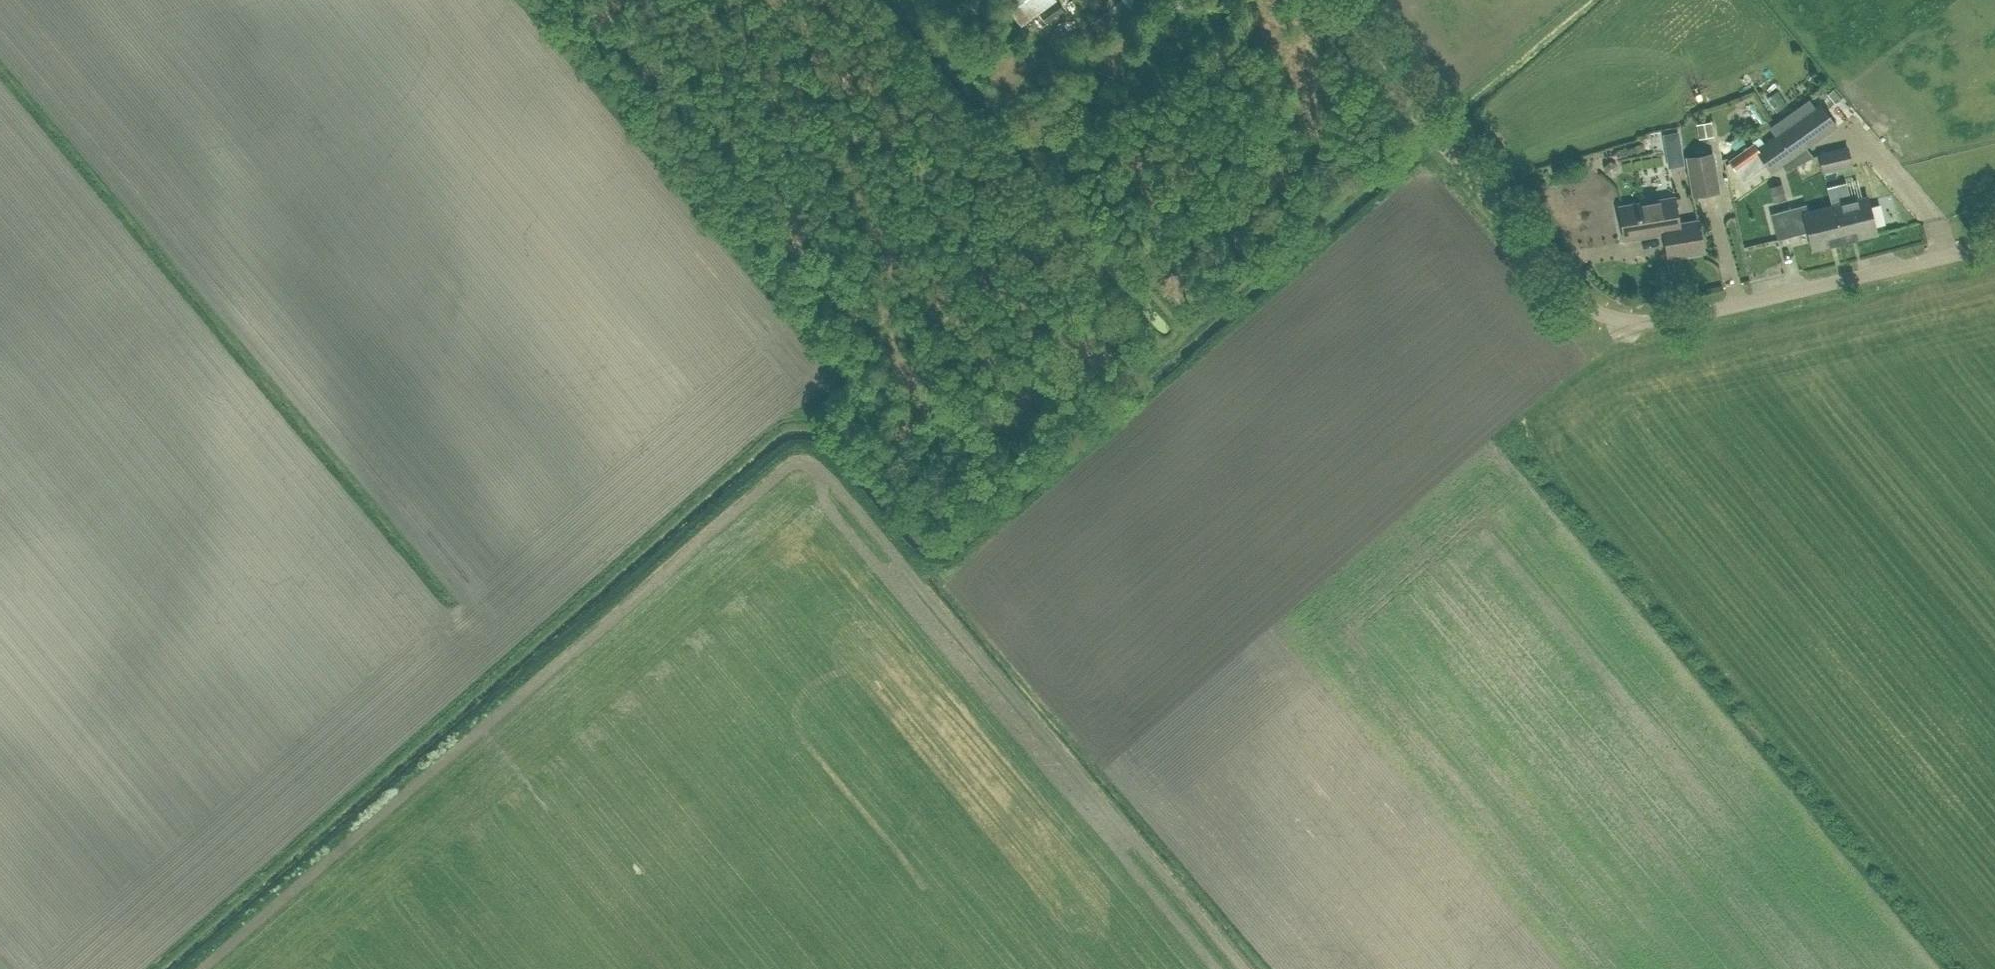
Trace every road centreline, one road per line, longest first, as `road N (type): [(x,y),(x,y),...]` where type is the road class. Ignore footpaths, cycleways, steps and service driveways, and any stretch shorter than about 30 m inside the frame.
road 1 (unclassified): [(1994,247),(1813,291),(1635,320),(1581,312),(1319,0)]

